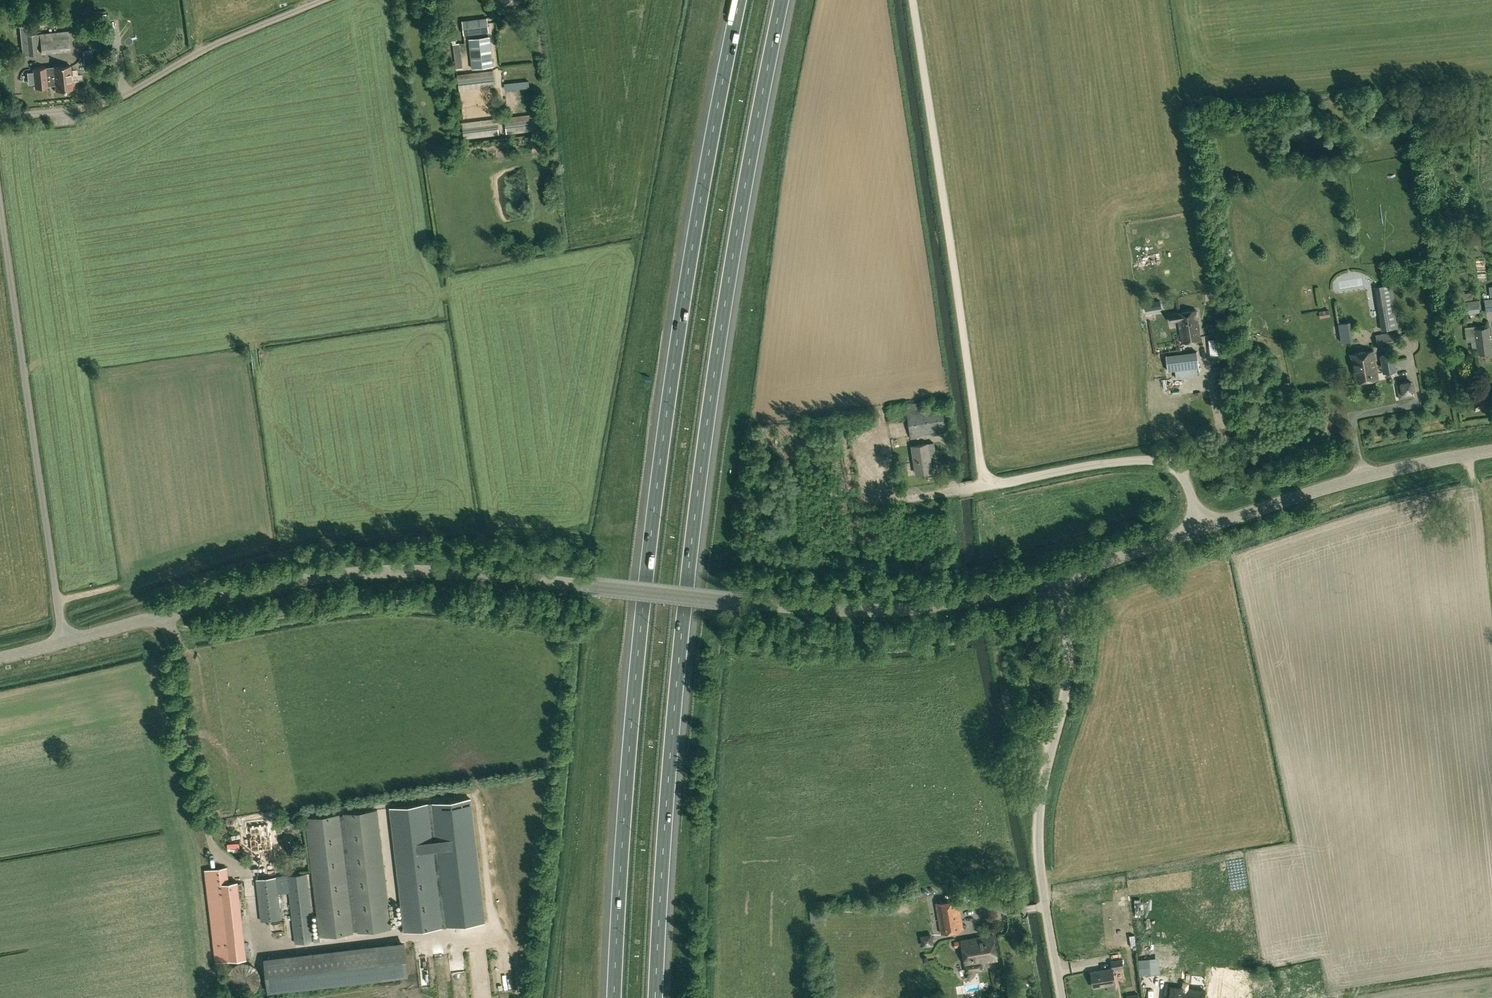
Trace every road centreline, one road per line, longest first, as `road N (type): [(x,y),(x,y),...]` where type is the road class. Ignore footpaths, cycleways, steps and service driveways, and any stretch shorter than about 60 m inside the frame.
road 1 (motorway): [(734,0),(644,530),(609,997)]
road 2 (motorway): [(657,997),(694,543),(783,0)]
road 3 (unclassified): [(66,641),(340,573),(457,572),(589,588)]
road 4 (track): [(984,485),(914,0)]
road 5 (unclassified): [(1057,581),(944,607),(847,611),(589,588)]
road 6 (unclassified): [(66,641),(0,193)]
road 7 (unclassified): [(1062,997),(1036,831),(1067,676),(1057,581)]
road 8 (unclassified): [(1199,531),(1180,470),(1152,460),(896,499)]
road 9 (unclassified): [(0,116),(61,113),(118,97),(235,33),(320,0)]
road 10 (unclassified): [(1491,449),(1350,480),(1199,531)]
road 11 (unclassified): [(1199,531),(1057,581)]

